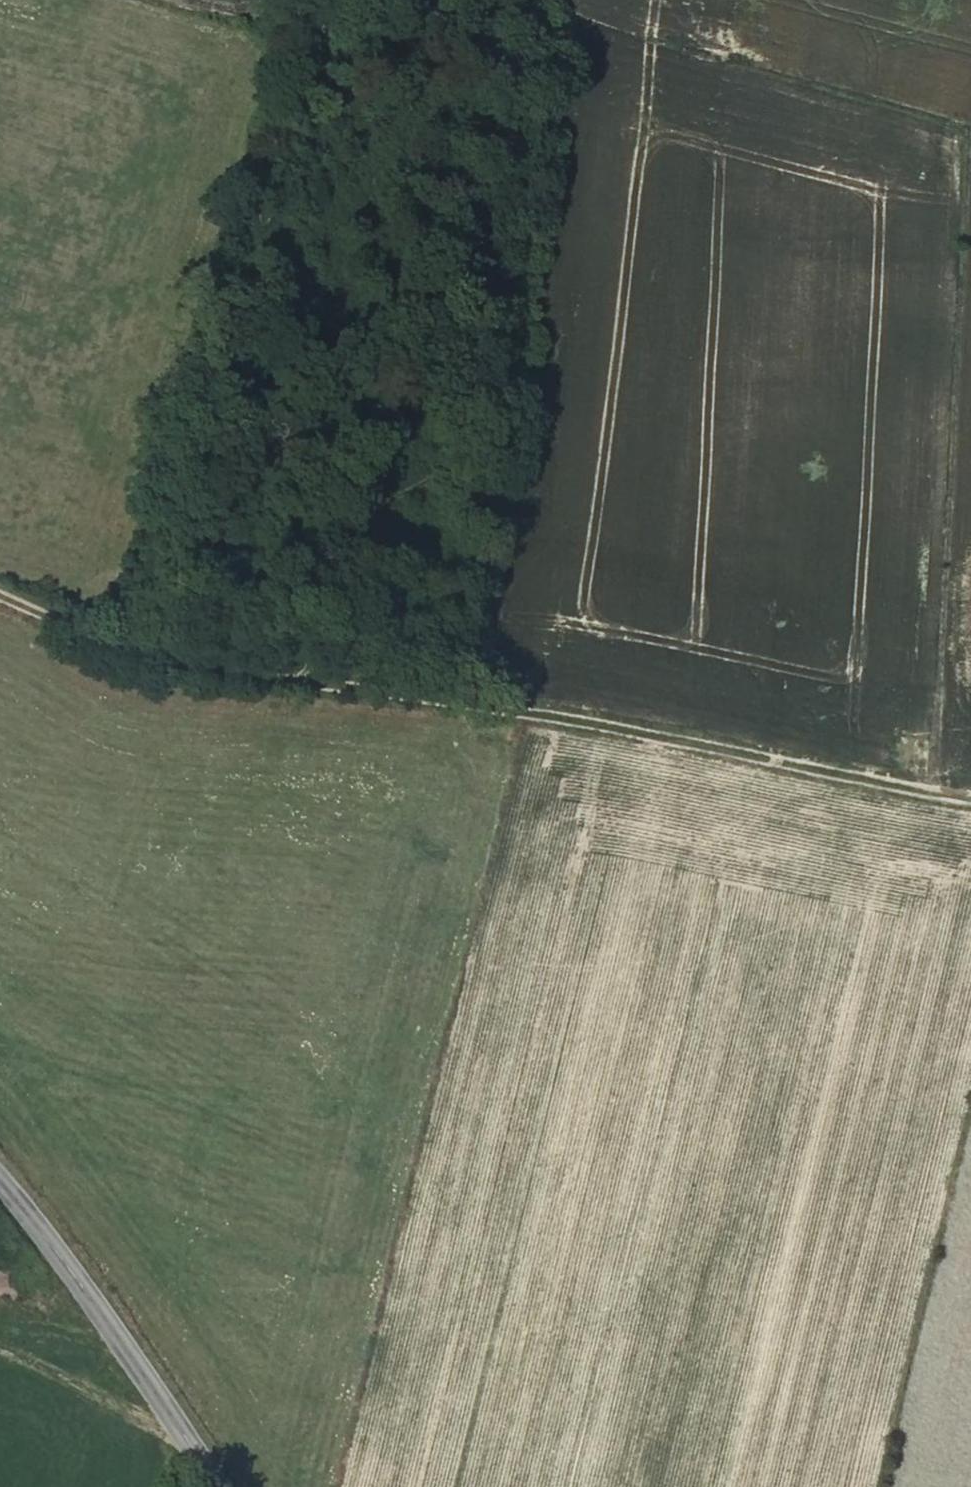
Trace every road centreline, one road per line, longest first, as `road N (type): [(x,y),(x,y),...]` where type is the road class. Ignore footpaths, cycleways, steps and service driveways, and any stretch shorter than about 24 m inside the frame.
road 1 (track): [(970,801),(523,711),(142,659),(0,596)]
road 2 (tertiary): [(0,1184),(222,1486)]

